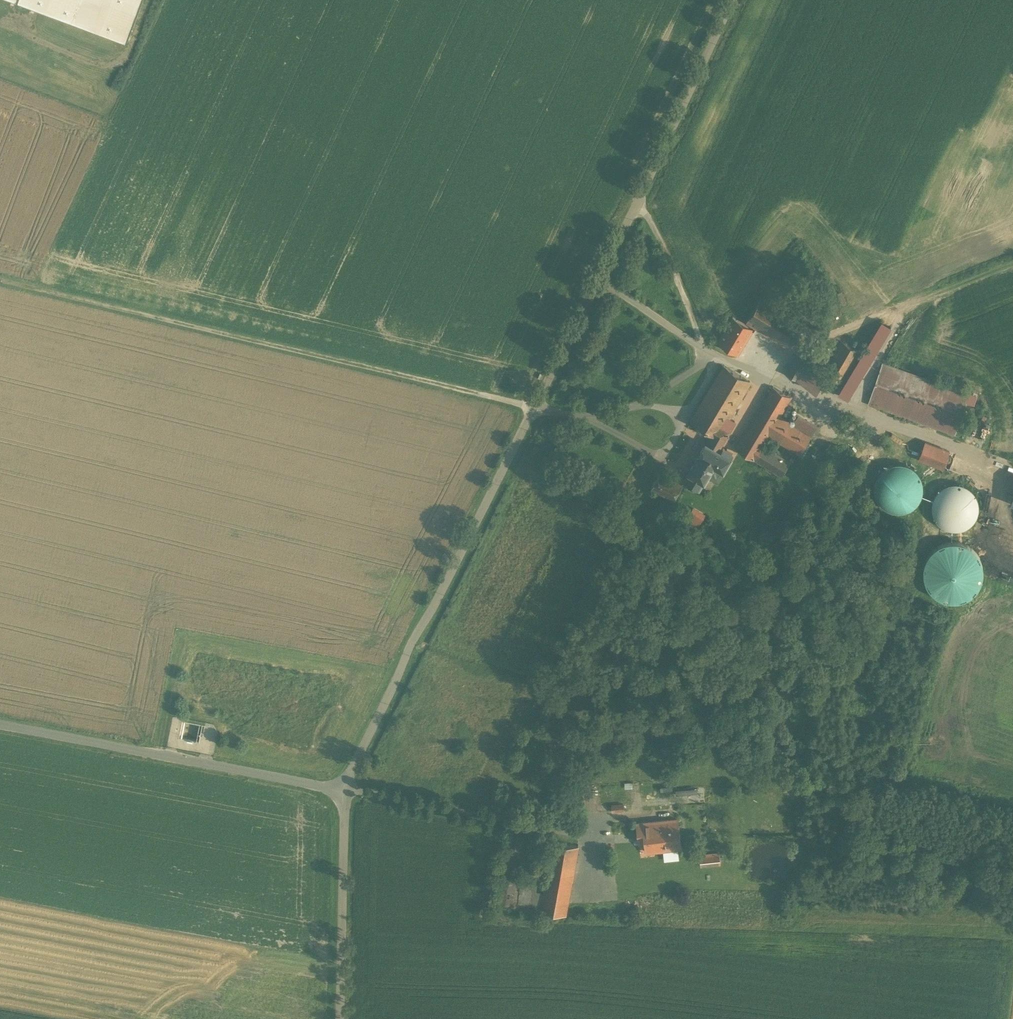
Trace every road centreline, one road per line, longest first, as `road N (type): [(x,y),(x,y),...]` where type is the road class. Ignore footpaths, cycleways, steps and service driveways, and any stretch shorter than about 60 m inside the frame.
road 1 (unclassified): [(347,790),(733,0)]
road 2 (track): [(536,408),(0,280)]
road 3 (unclassified): [(347,790),(0,726)]
road 4 (unclassified): [(339,1018),(347,790)]

